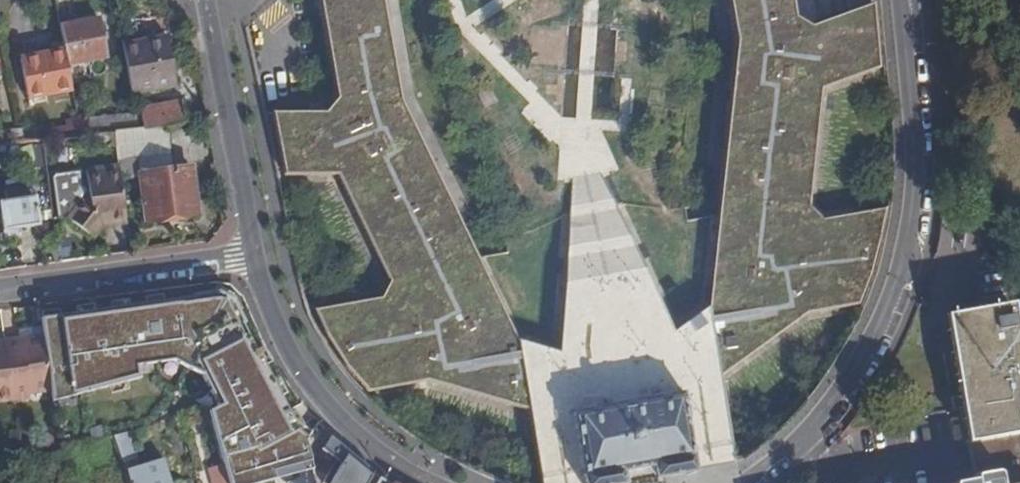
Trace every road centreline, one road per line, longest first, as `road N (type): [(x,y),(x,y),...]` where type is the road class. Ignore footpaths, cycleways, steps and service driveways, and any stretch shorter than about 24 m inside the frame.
road 1 (residential): [(425,482),(345,427),(306,380),(278,326),(256,255)]
road 2 (residential): [(256,255),(207,0)]
road 3 (residential): [(0,289),(256,255)]

